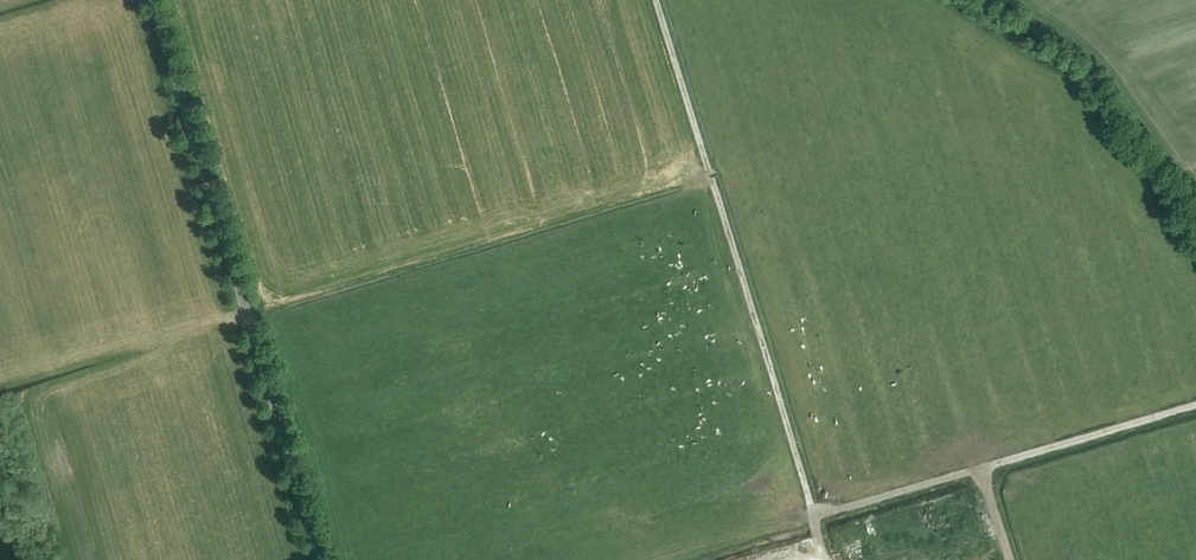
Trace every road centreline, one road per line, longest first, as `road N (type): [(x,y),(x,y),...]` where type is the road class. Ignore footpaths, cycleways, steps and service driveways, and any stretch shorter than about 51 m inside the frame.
road 1 (unclassified): [(322,559),(154,0)]

